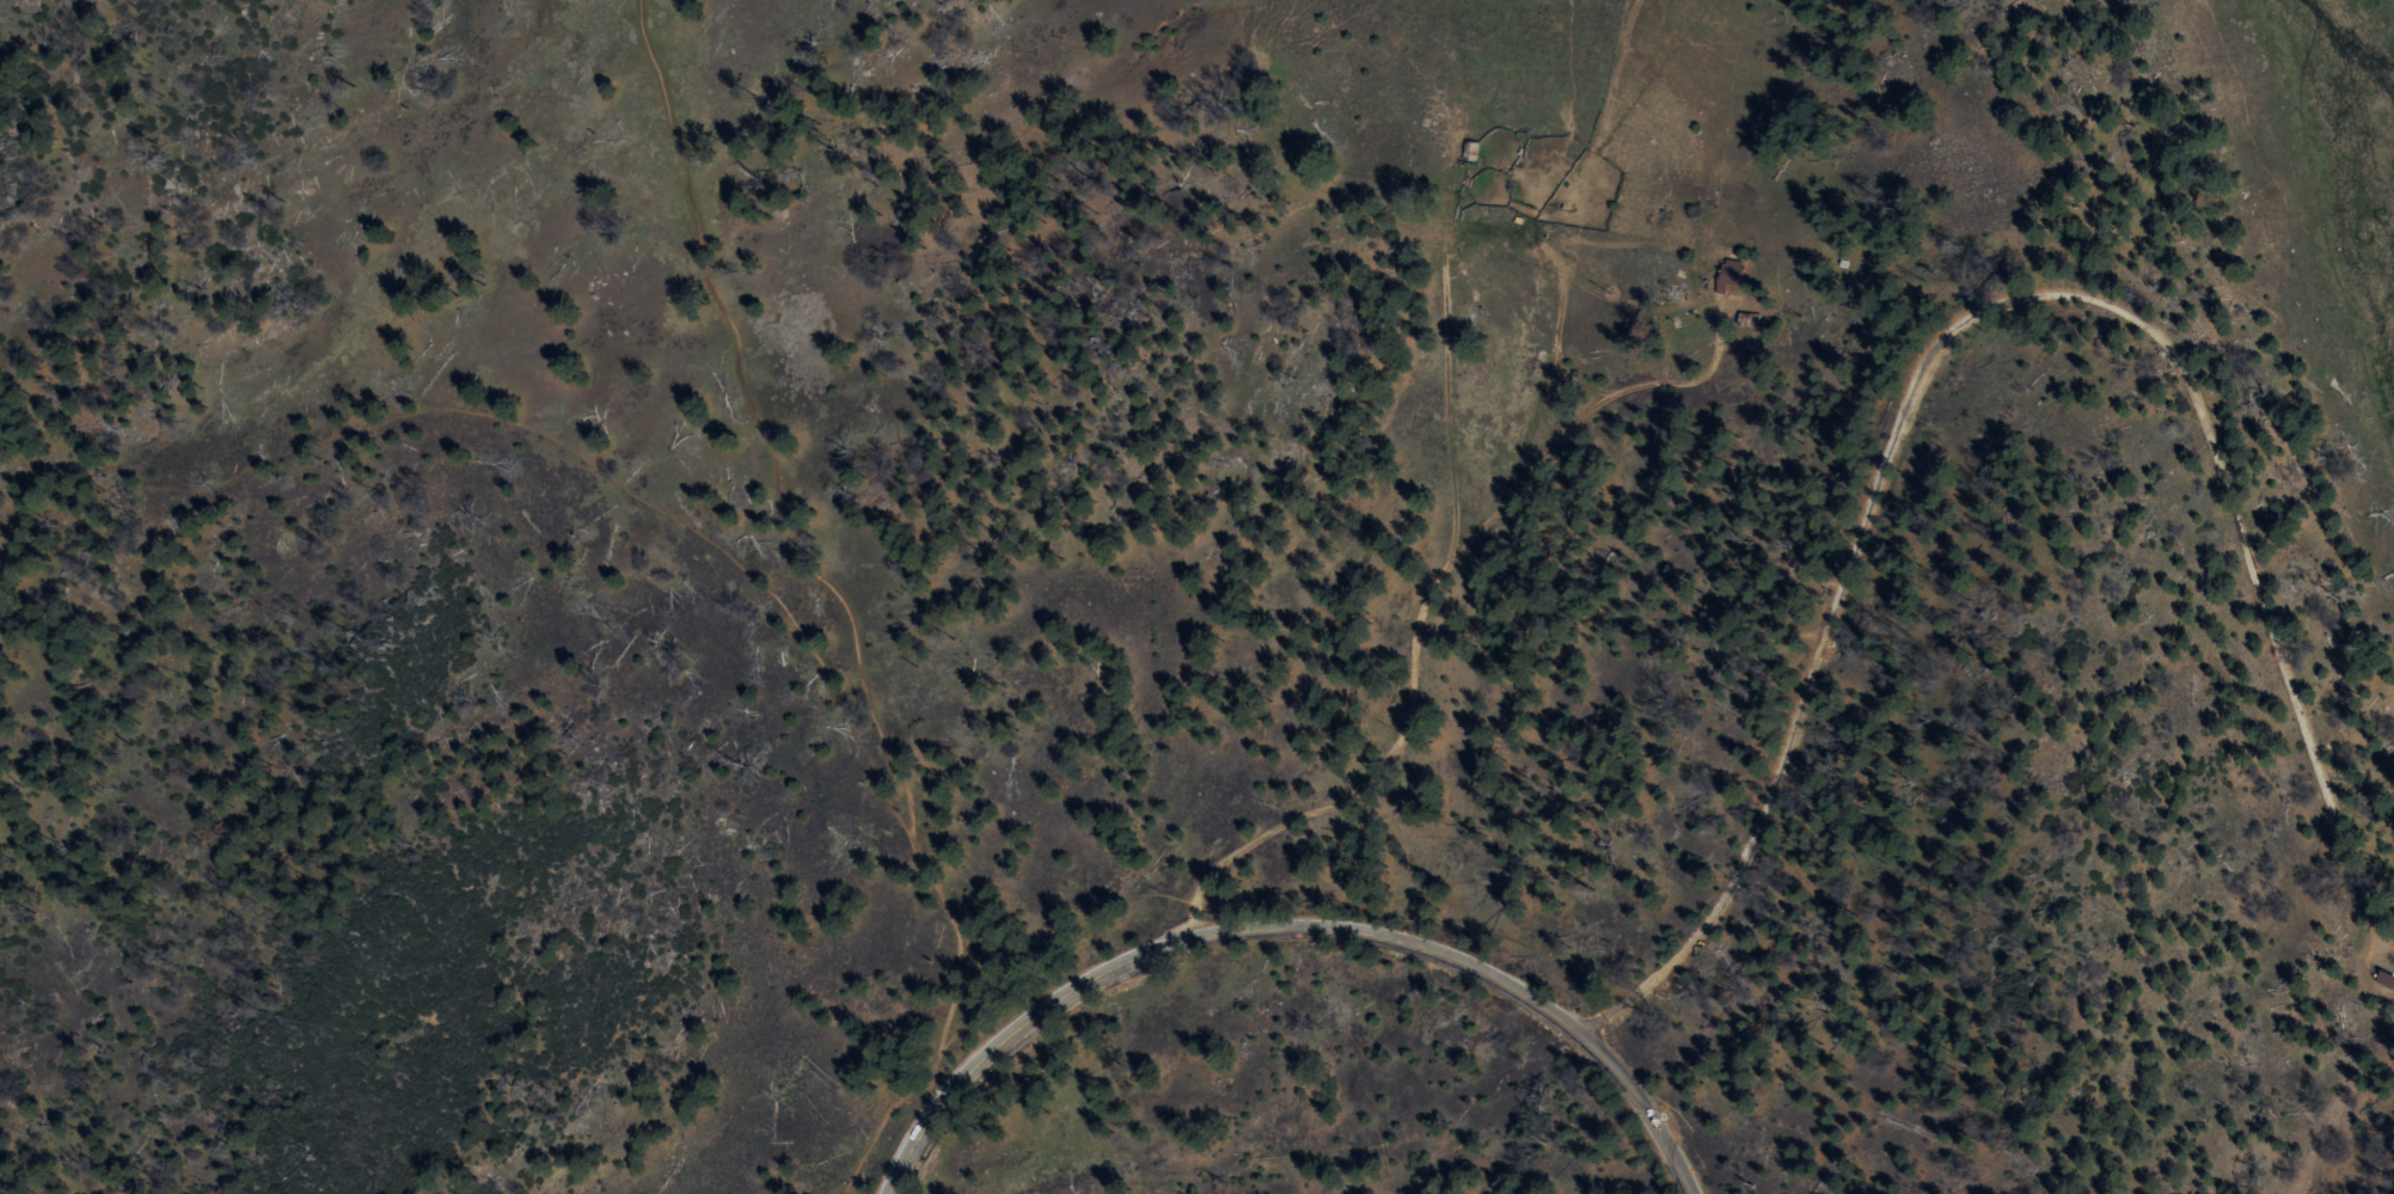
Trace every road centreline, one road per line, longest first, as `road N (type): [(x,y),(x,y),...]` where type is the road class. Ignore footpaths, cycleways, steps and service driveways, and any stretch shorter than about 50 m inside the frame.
road 1 (track): [(1674,960),(1716,896),(1755,809),(1927,363),(1958,329),(2004,302),(2052,294),(2127,314),(2181,368),(2352,856),(2393,929)]
road 2 (primary): [(882,1193),(945,1089),(1040,1004),(1155,949),(1242,931),(1331,931),(1422,951),(1504,988),(1598,1063),(1645,1118),(1684,1193)]
road 3 (track): [(1571,1037),(1674,960)]

